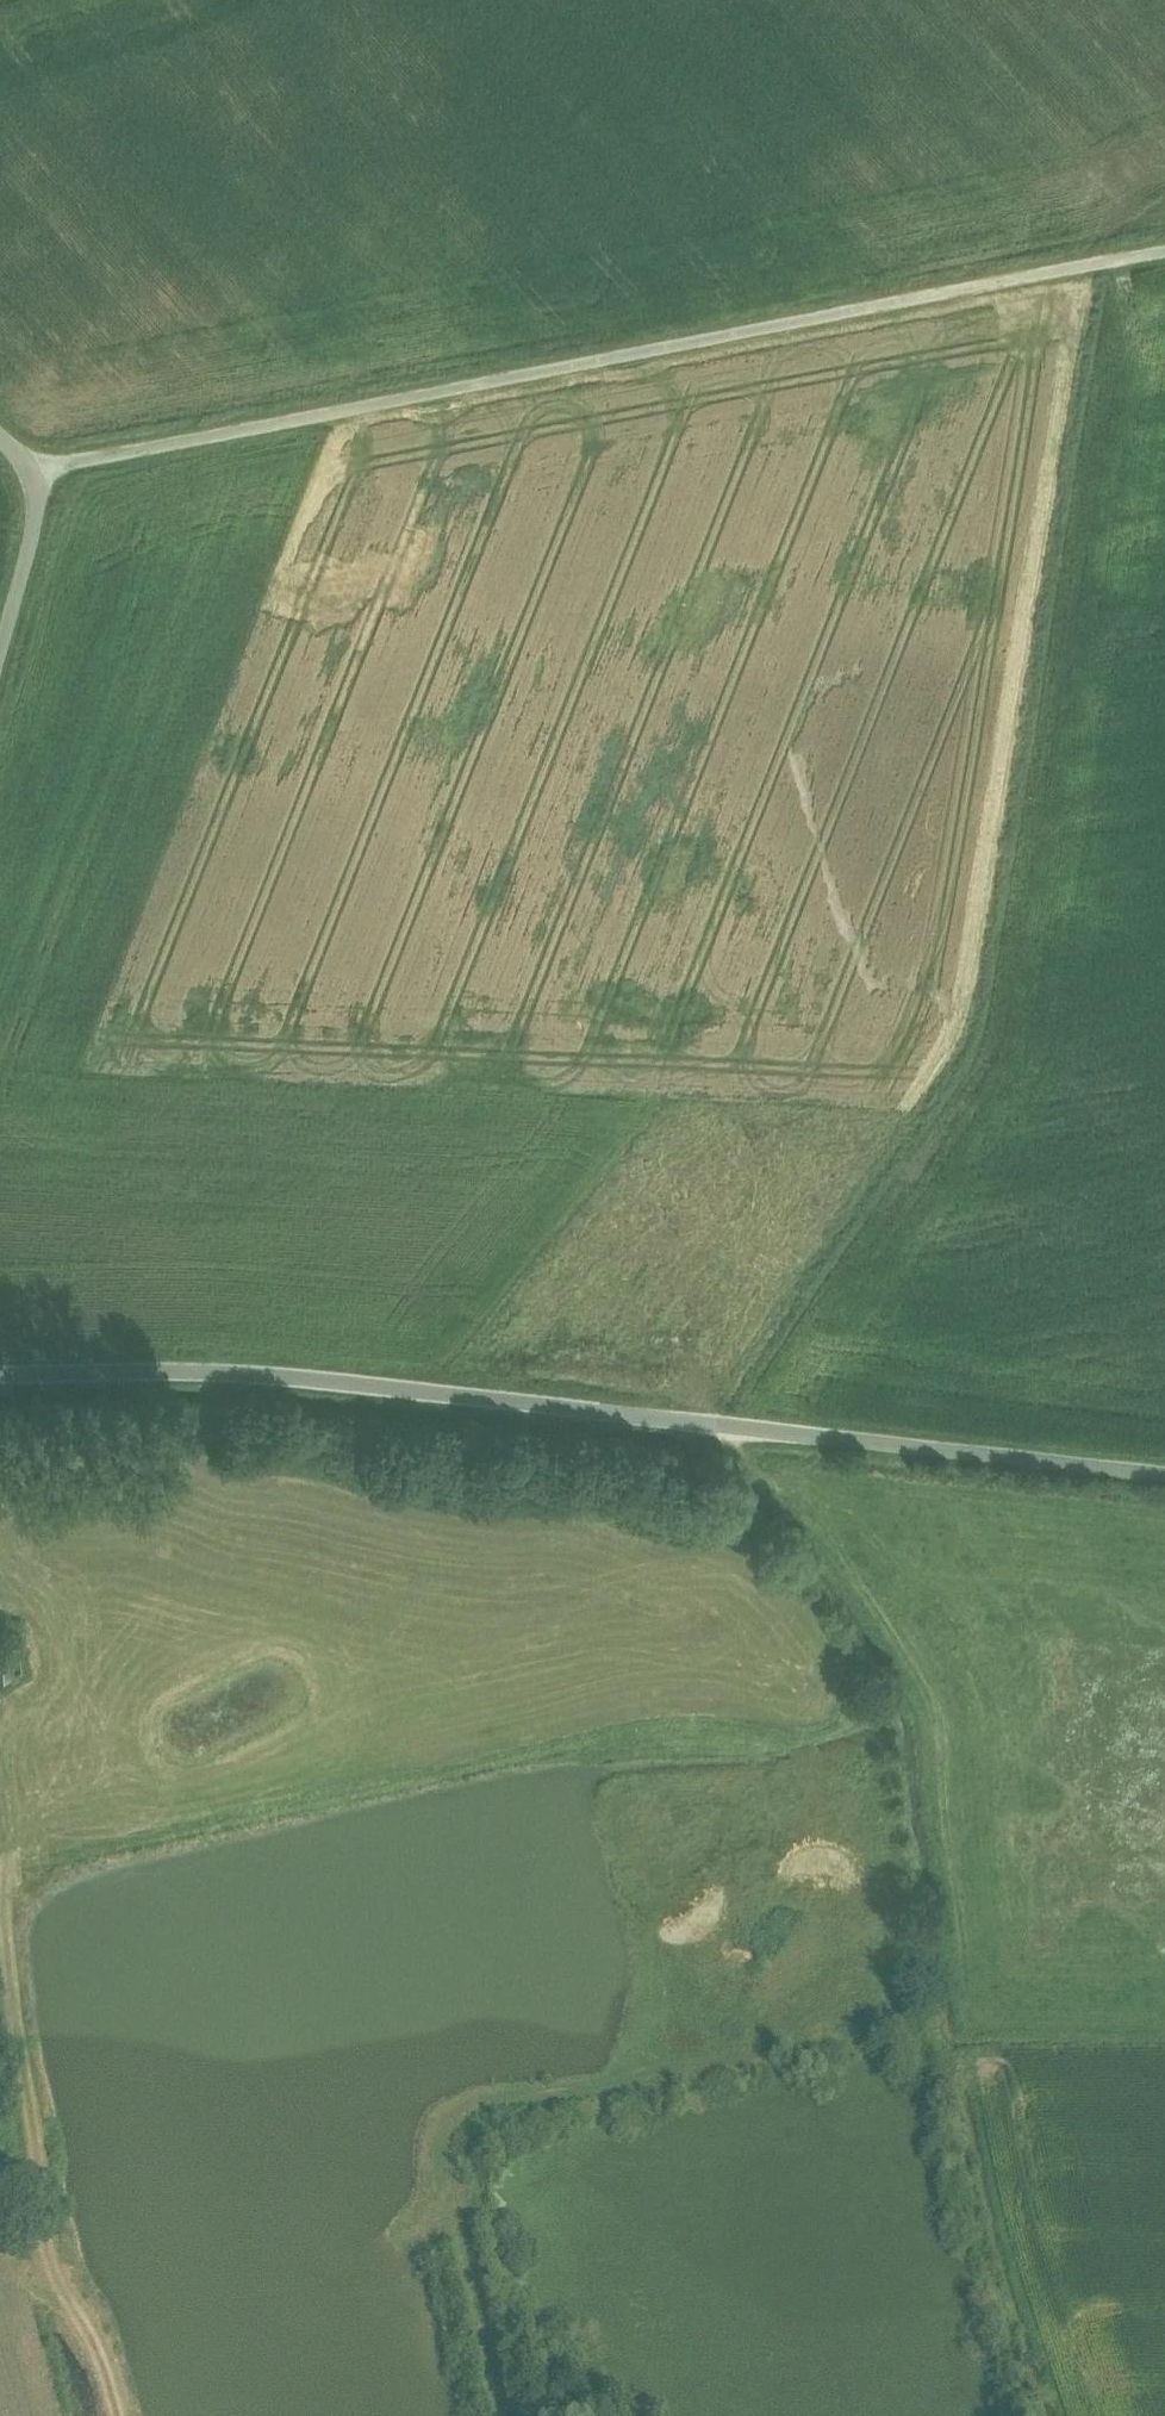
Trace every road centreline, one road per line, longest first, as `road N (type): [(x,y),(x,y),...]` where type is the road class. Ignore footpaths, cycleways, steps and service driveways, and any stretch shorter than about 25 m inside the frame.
road 1 (unclassified): [(0,1371),(243,1370),(1164,1479)]
road 2 (track): [(1164,257),(41,474)]
road 3 (unclassified): [(0,672),(39,564),(45,516),(41,474),(0,433)]
road 4 (track): [(86,2415),(53,2290)]

